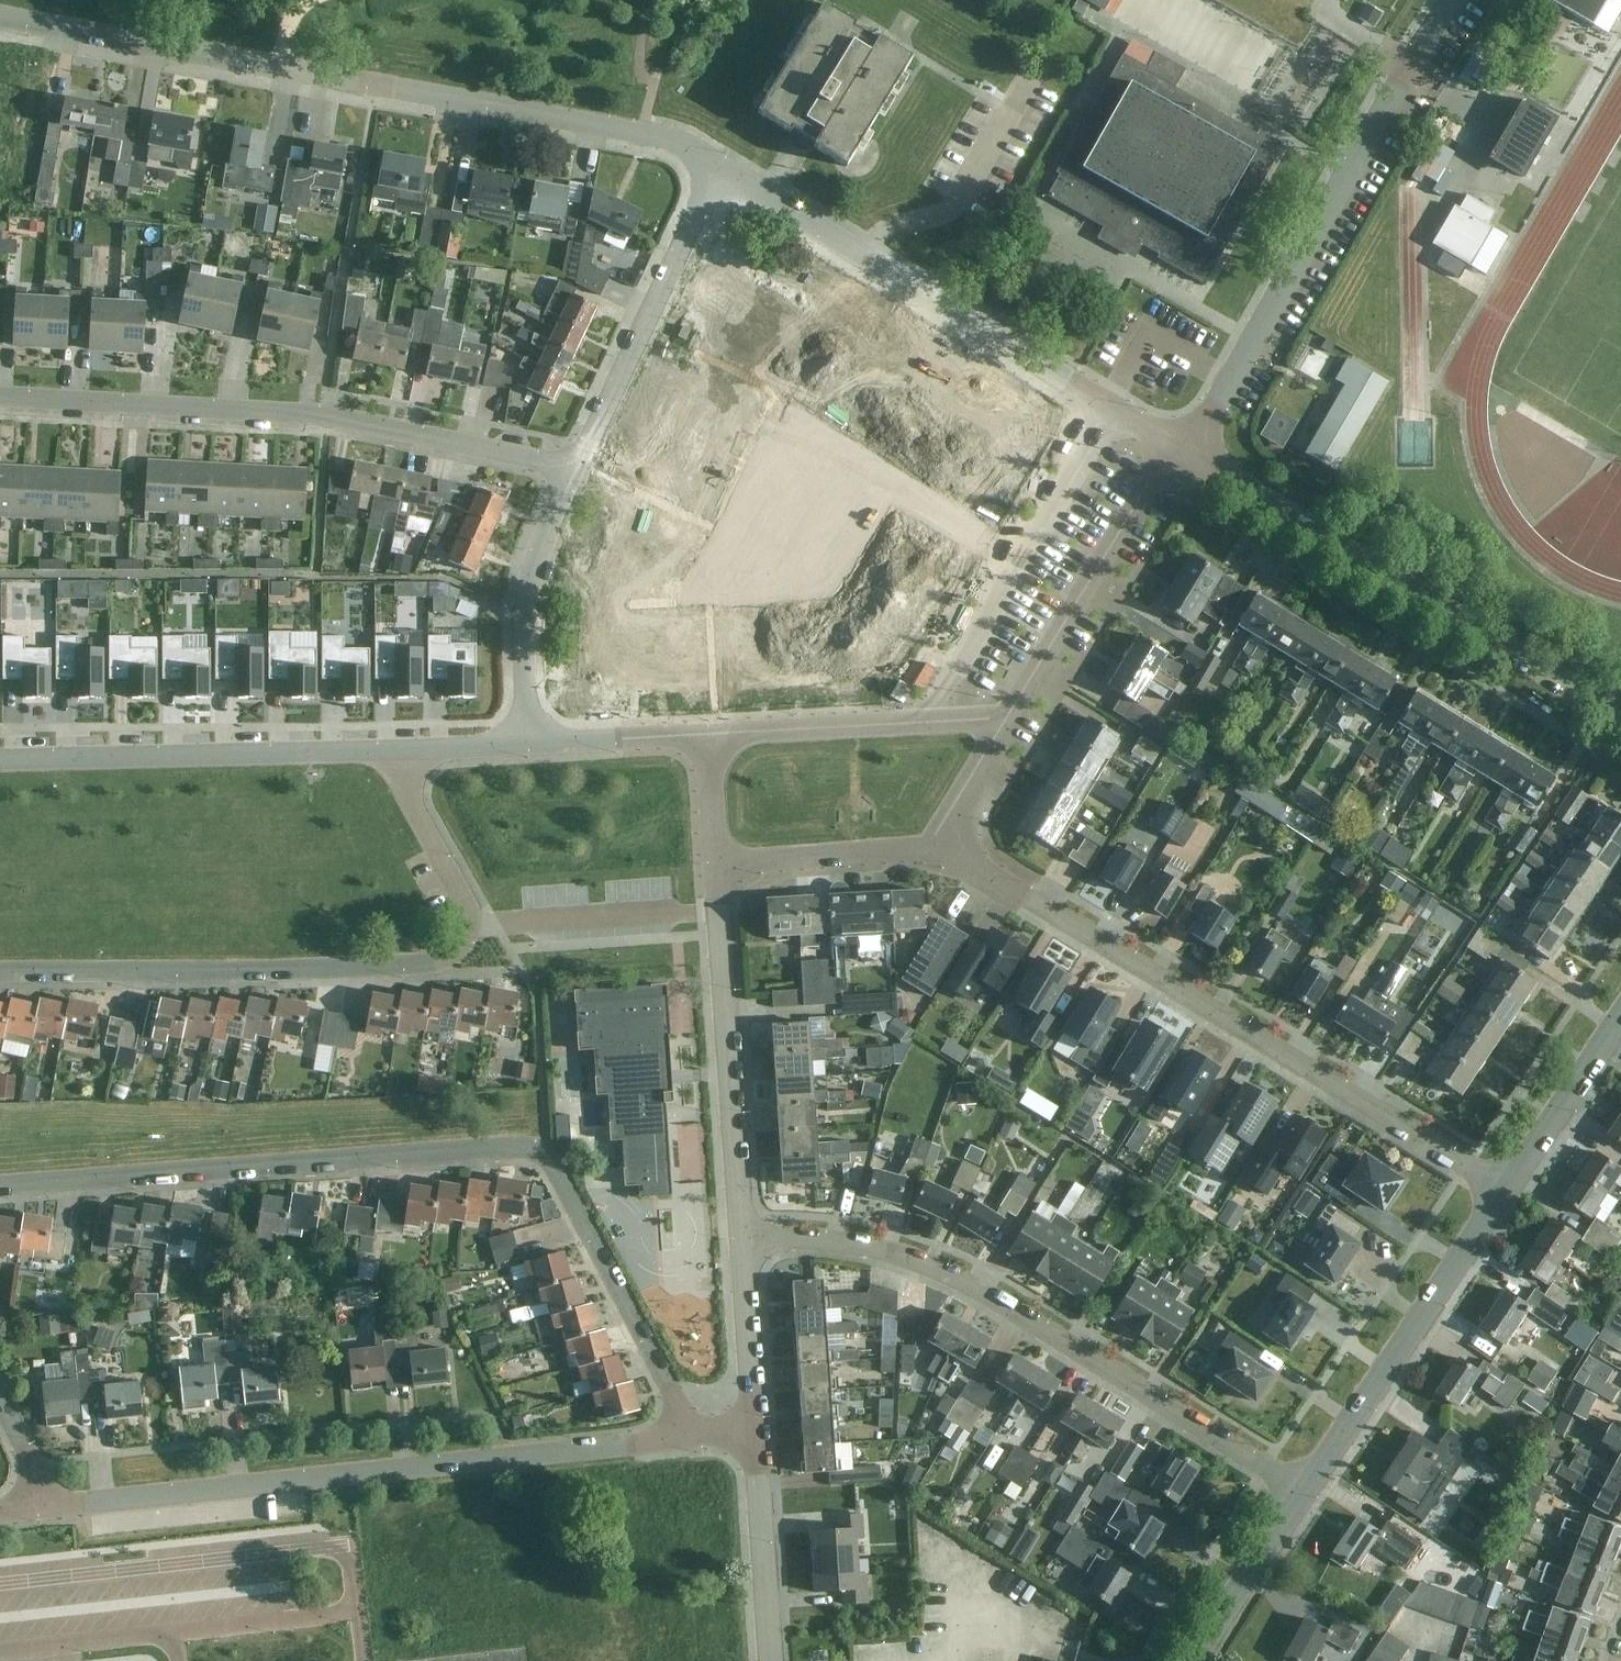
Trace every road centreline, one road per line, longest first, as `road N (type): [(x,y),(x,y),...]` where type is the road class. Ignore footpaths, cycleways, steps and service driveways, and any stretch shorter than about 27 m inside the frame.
road 1 (residential): [(679,1442),(554,1167),(530,1149),(0,1189)]
road 2 (residential): [(0,26),(643,133),(719,168)]
road 3 (residential): [(396,752),(414,805),(473,917),(462,952),(443,962),(298,969),(0,969)]
road 4 (residential): [(918,857),(970,867),(1501,1191)]
road 5 (residential): [(40,1507),(679,1442)]
road 6 (residential): [(1300,1499),(982,1295),(896,1260),(802,1241),(740,1243)]
road 7 (residential): [(576,468),(326,417),(0,399)]
road 8 (residential): [(719,168),(1178,452)]
road 9 (residential): [(1178,452),(1211,411),(1456,0)]
road 10 (residential): [(1178,452),(1620,715)]
road 11 (residential): [(0,760),(396,752)]
road 12 (residential): [(740,1243),(718,866)]
road 13 (tertiary): [(1300,1499),(1501,1191)]
road 14 (residential): [(576,468),(719,168)]
road 15 (residential): [(997,727),(1145,483),(1178,452)]
road 16 (residential): [(710,736),(997,727)]
road 17 (residential): [(527,745),(525,608),(576,468)]
road 18 (residential): [(766,1660),(748,1428)]
road 19 (tertiary): [(1501,1191),(1620,1012)]
road 20 (residential): [(718,866),(918,857)]
road 21 (tertiary): [(1196,1660),(1300,1499)]
road 22 (residential): [(748,1428),(740,1243)]
road 23 (residential): [(527,745),(710,736)]
road 24 (residential): [(918,857),(997,727)]
road 25 (residential): [(396,752),(527,745)]
road 26 (residential): [(718,866),(710,736)]

